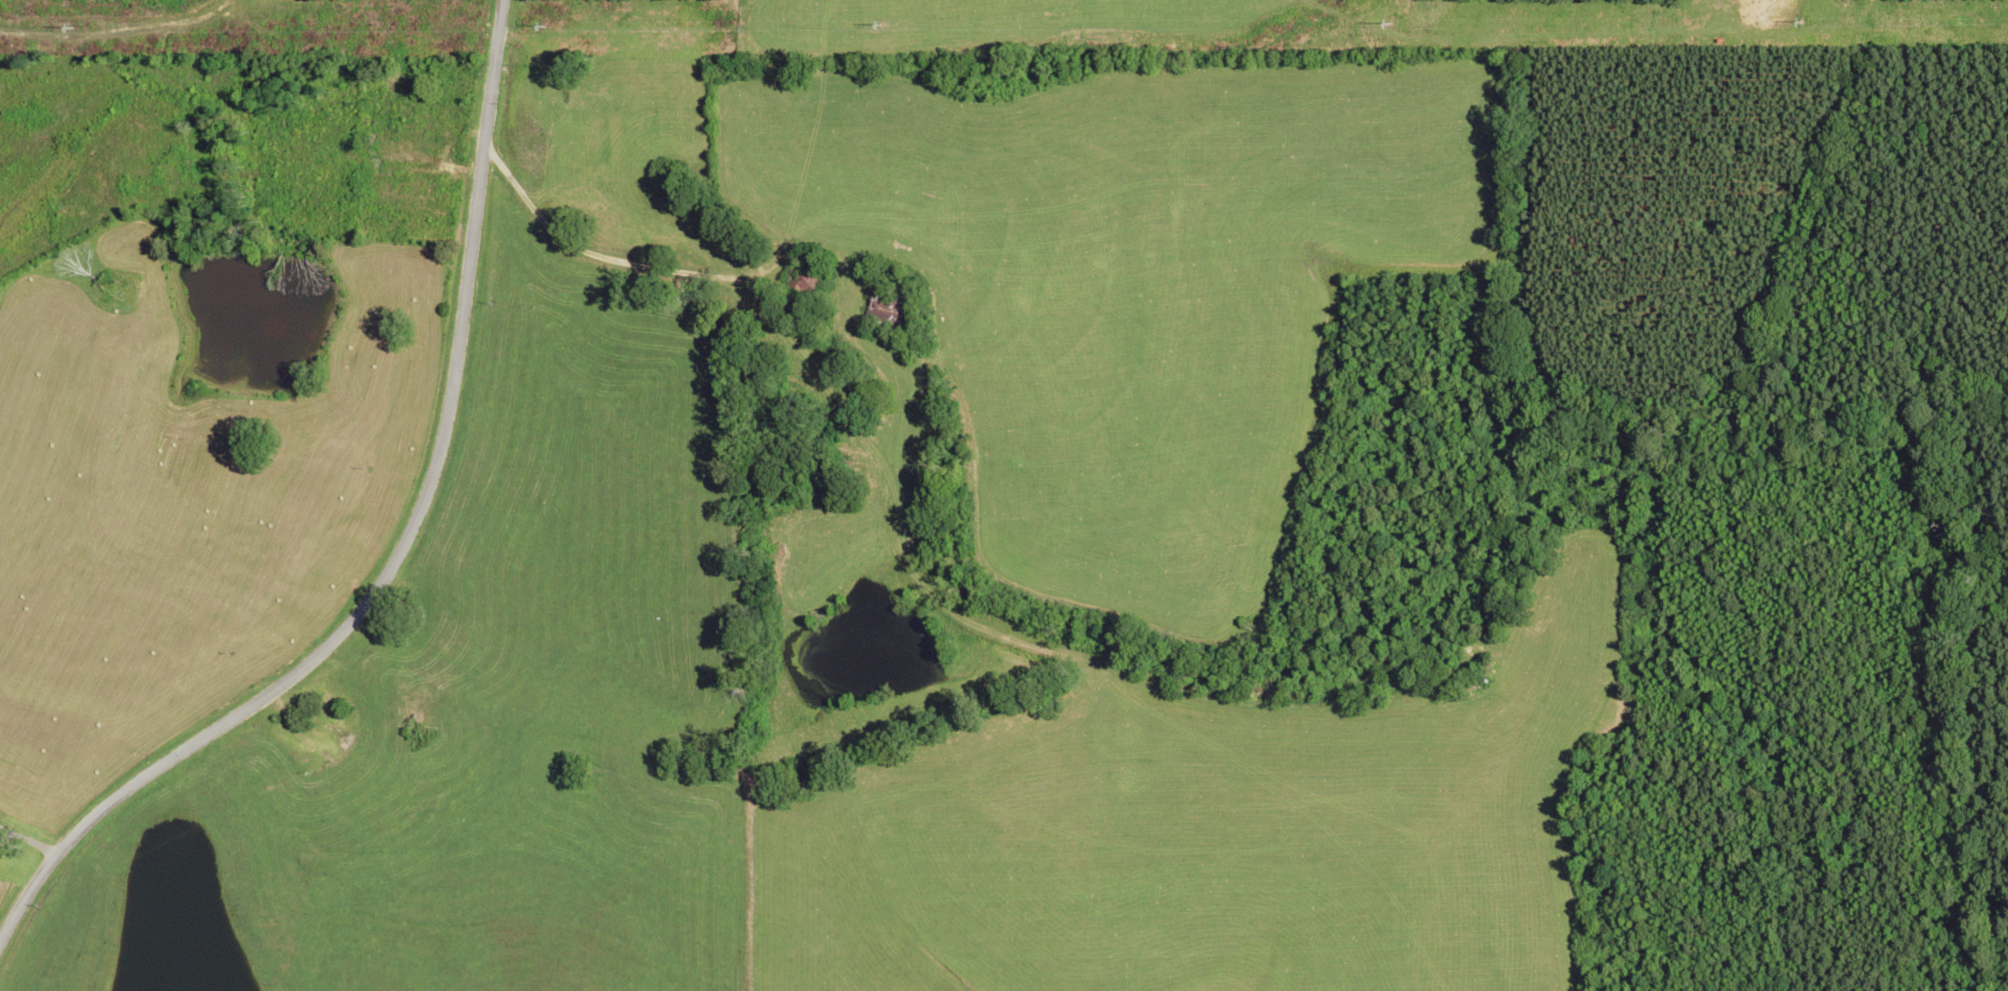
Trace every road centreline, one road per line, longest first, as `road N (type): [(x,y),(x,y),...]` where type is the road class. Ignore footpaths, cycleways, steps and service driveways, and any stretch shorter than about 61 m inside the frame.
road 1 (residential): [(0,942),(31,887),(104,807),(272,691),(365,602),(390,564),(441,433),(501,0)]

